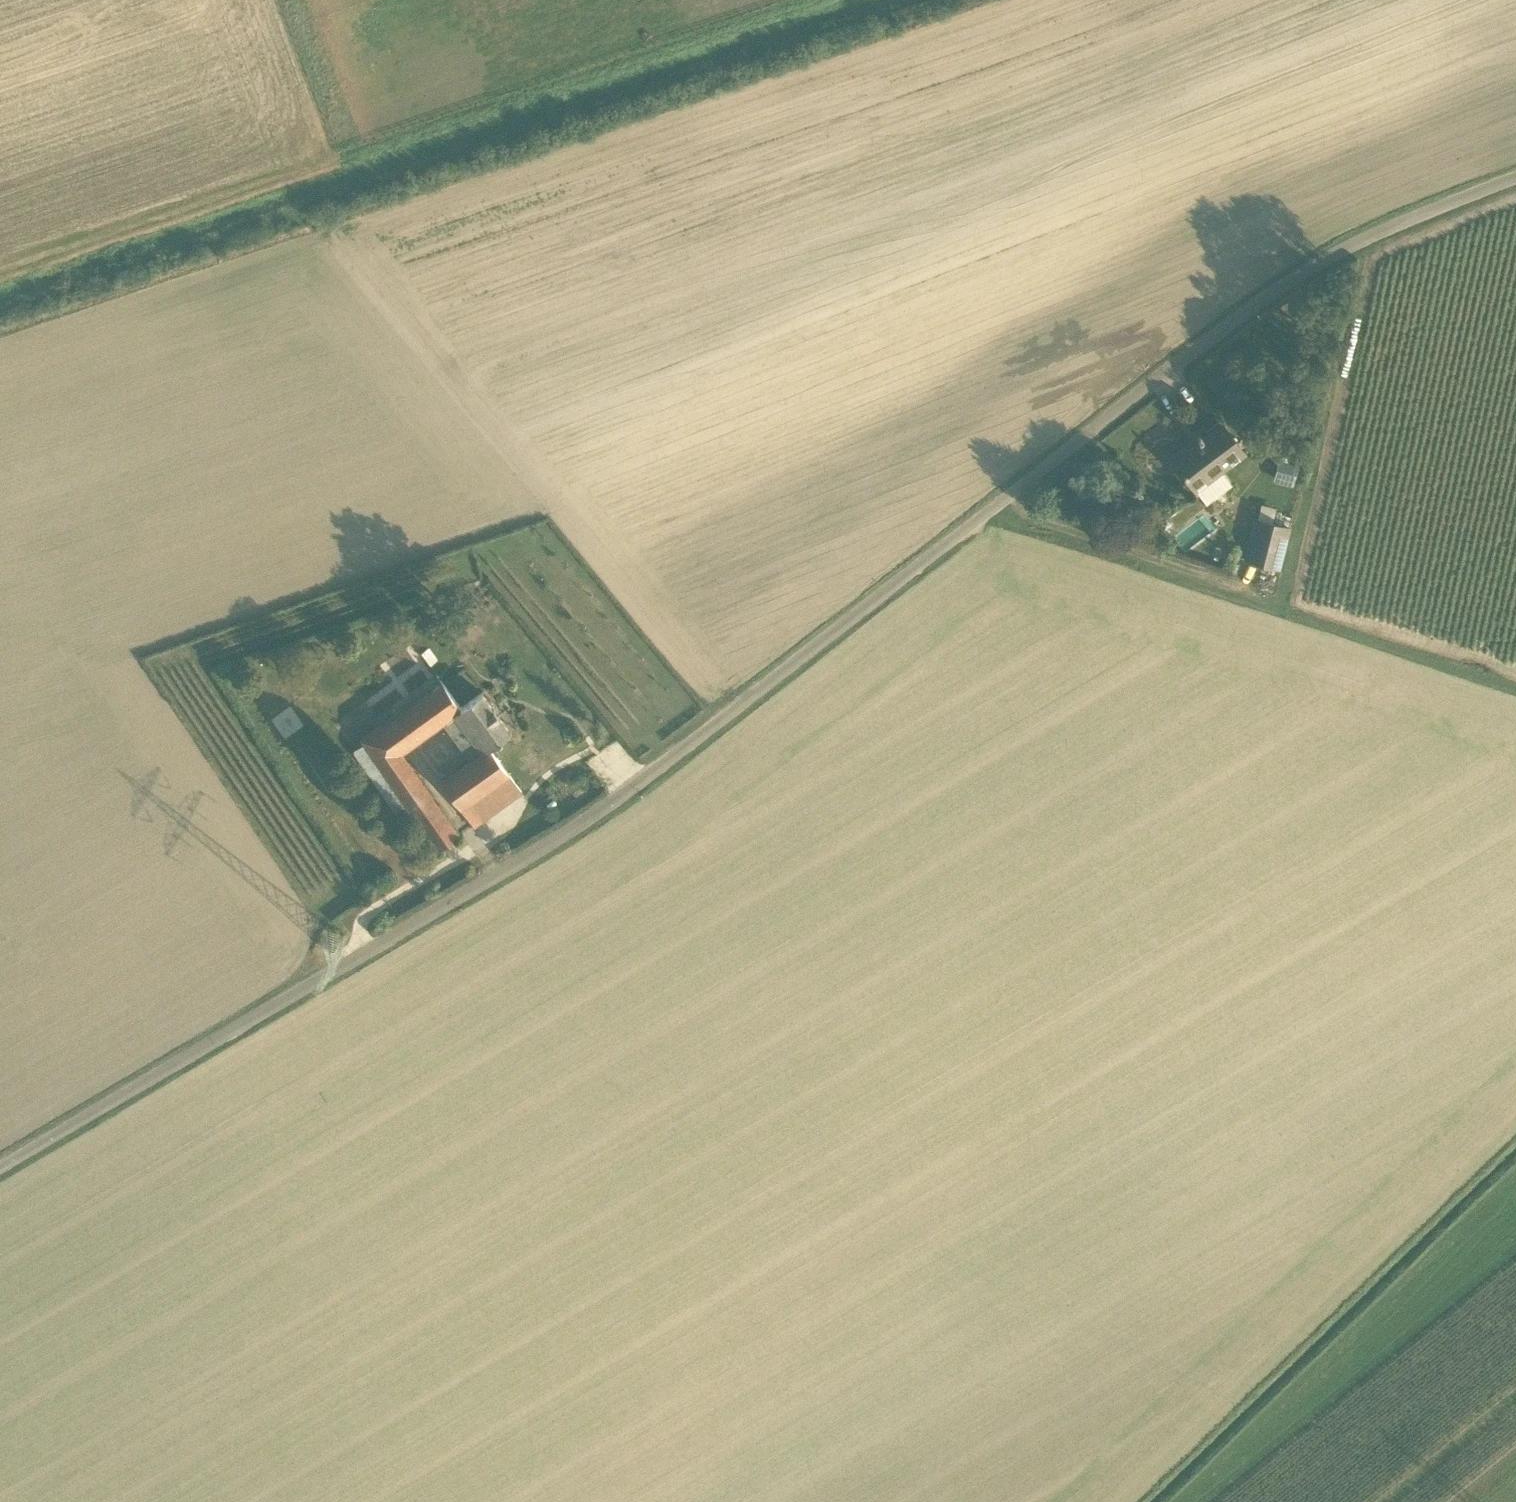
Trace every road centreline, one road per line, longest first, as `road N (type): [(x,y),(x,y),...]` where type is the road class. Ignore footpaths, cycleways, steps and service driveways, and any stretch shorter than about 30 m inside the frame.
road 1 (unclassified): [(0,1166),(500,870),(712,726),(1296,268),(1515,177)]
road 2 (track): [(1002,503),(1515,691)]

